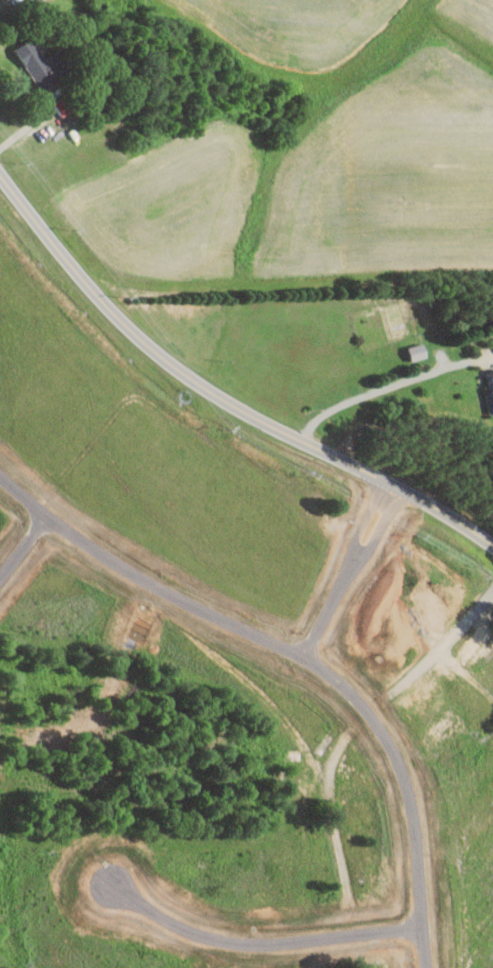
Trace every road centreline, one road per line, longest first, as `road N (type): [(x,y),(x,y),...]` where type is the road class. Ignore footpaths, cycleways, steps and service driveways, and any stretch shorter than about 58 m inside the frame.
road 1 (residential): [(419,967),(403,780),(376,727),(338,683),(127,575),(0,480)]
road 2 (residential): [(492,545),(174,365),(81,276),(0,171)]

